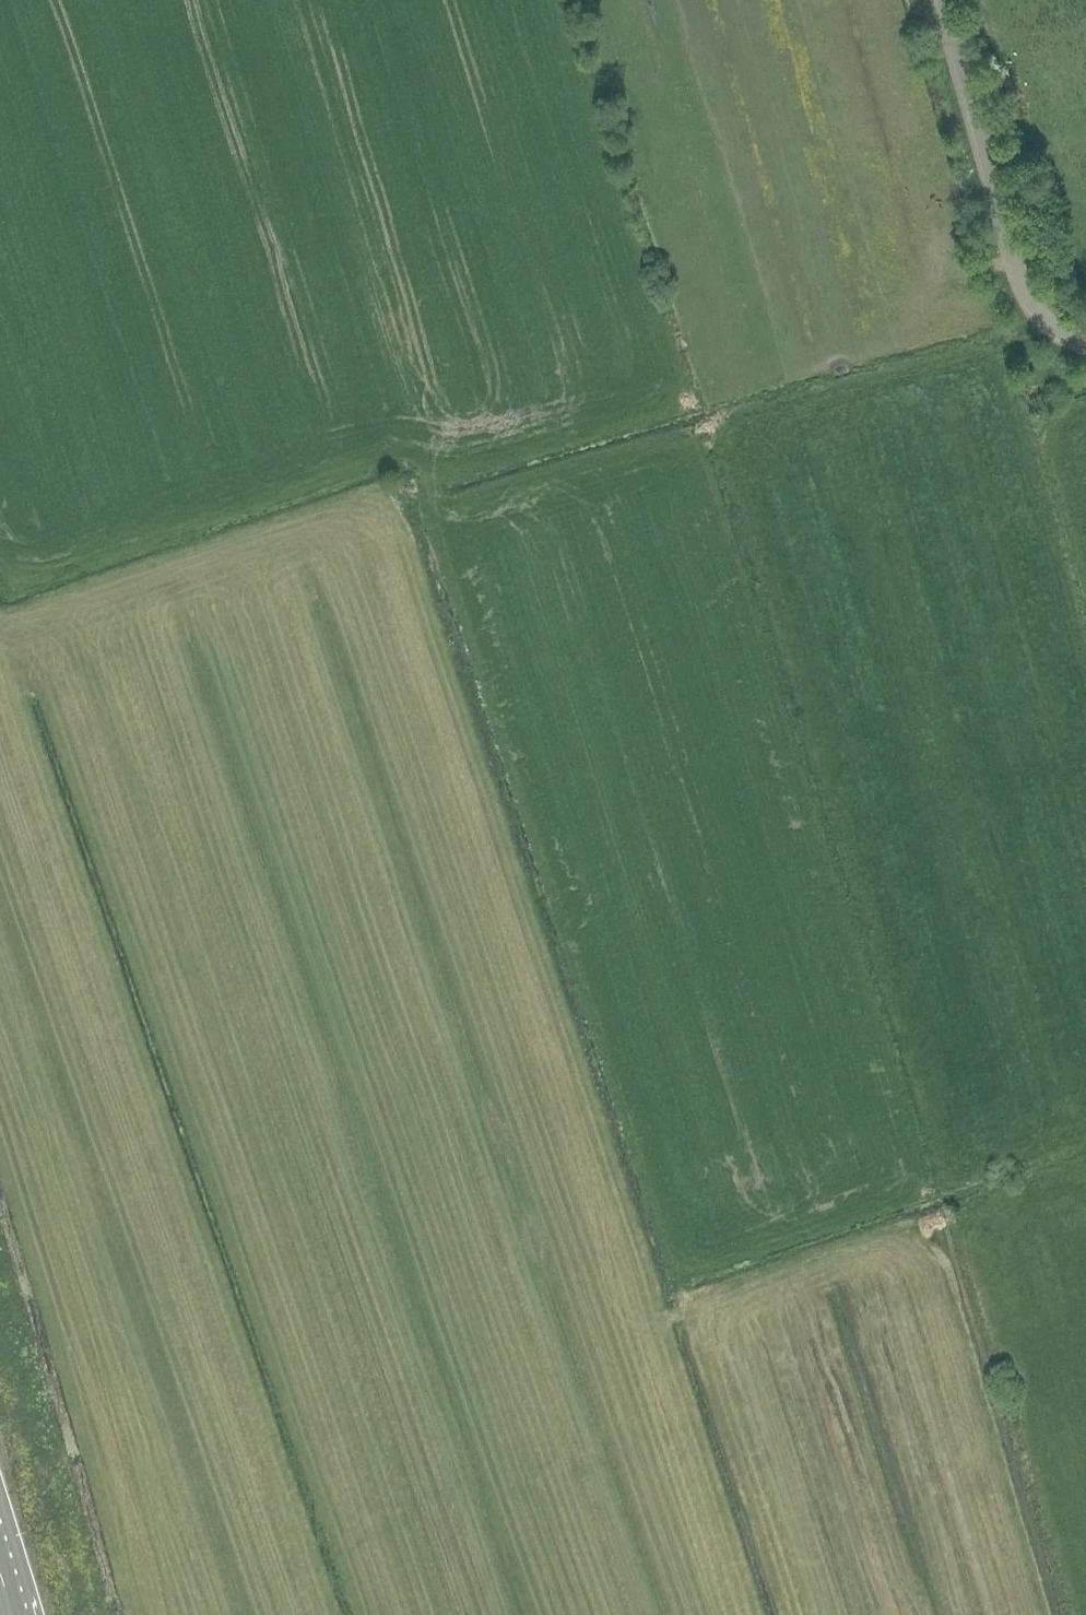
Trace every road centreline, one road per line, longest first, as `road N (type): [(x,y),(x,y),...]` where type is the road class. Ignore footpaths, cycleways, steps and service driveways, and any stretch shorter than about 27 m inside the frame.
road 1 (unclassified): [(1085,342),(1049,324),(1028,297),(941,0)]

